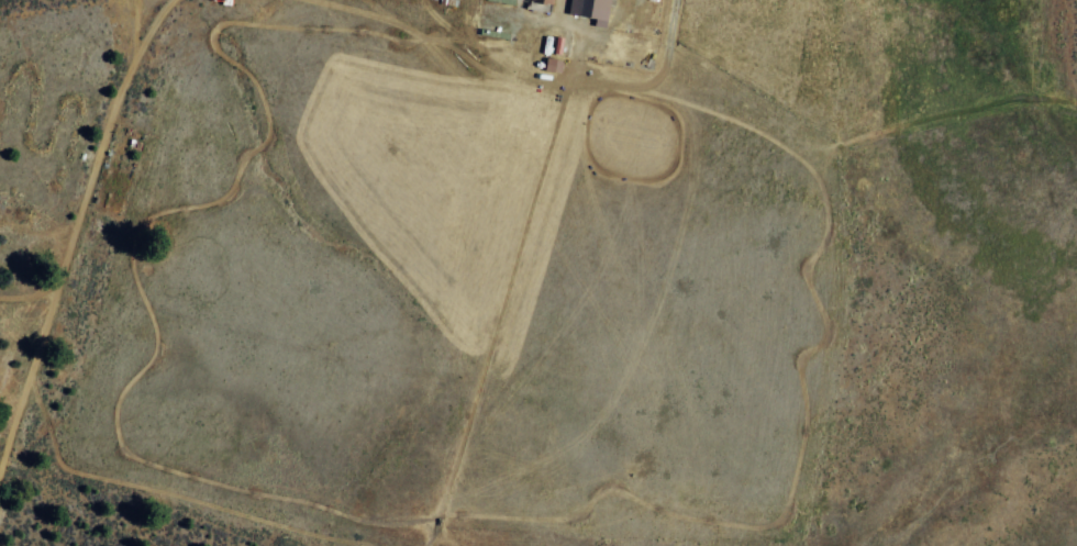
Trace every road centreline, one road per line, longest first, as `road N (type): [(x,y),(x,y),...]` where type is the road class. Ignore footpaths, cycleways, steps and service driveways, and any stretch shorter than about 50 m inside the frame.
road 1 (track): [(553,85),(509,88),(451,76),(407,43),(366,31),(221,23),(213,46),(247,73),(267,131),(218,199),(153,213),(134,233),(130,263),(155,337),(151,358),(113,406),(120,445),(142,463),(359,521),(554,517),(573,514),(606,489),(678,516),(764,525),(784,509),(799,446),(799,360),(825,333),(806,279),(824,230),(821,193),(809,171),(781,161)]
road 2 (track): [(449,476),(510,375),(606,298),(682,219),(741,178),(857,135),(1011,97),(1076,103)]
road 3 (track): [(269,111),(309,204),(392,265),(436,323),(410,320),(364,266),(300,237),(255,188),(162,231),(143,220)]
road 4 (track): [(0,459),(120,86),(169,0)]
road 5 (track): [(566,85),(423,545)]
road 6 (track): [(311,0),(403,24),(473,66),(585,86),(646,82),(658,74),(673,0)]
road 7 (track): [(29,372),(56,458),(69,470),(376,545)]
road 8 (track): [(143,302),(303,352),(476,380)]
road 9 (track): [(418,57),(387,41),(293,40),(265,114)]

